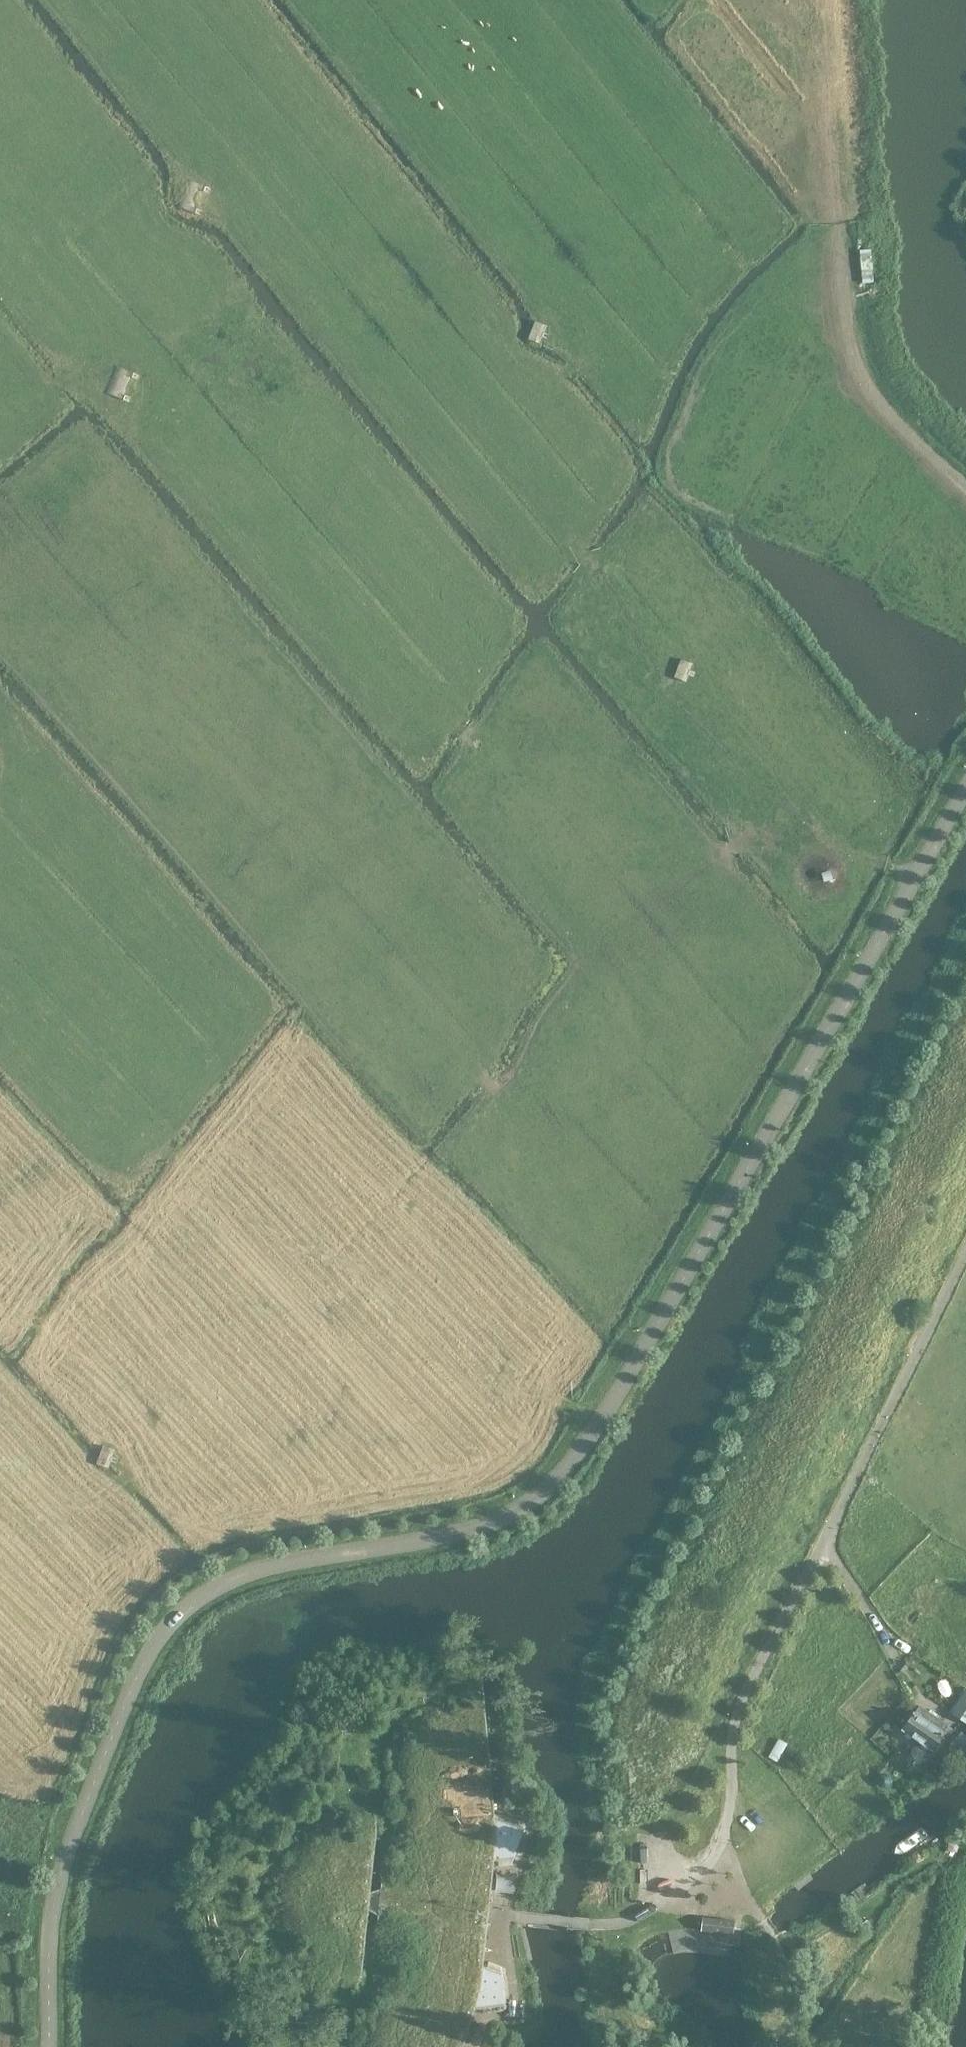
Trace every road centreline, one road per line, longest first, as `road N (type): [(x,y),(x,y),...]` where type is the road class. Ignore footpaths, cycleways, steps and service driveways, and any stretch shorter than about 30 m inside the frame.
road 1 (tertiary): [(47,2046),(58,1888),(142,1663),(169,1625),(242,1575),(464,1534),(529,1508),(549,1490),(619,1393),(965,794)]
road 2 (residential): [(724,1839),(736,1711),(965,1256)]
road 3 (unclassified): [(590,1924),(642,1915),(693,1883),(724,1839)]

